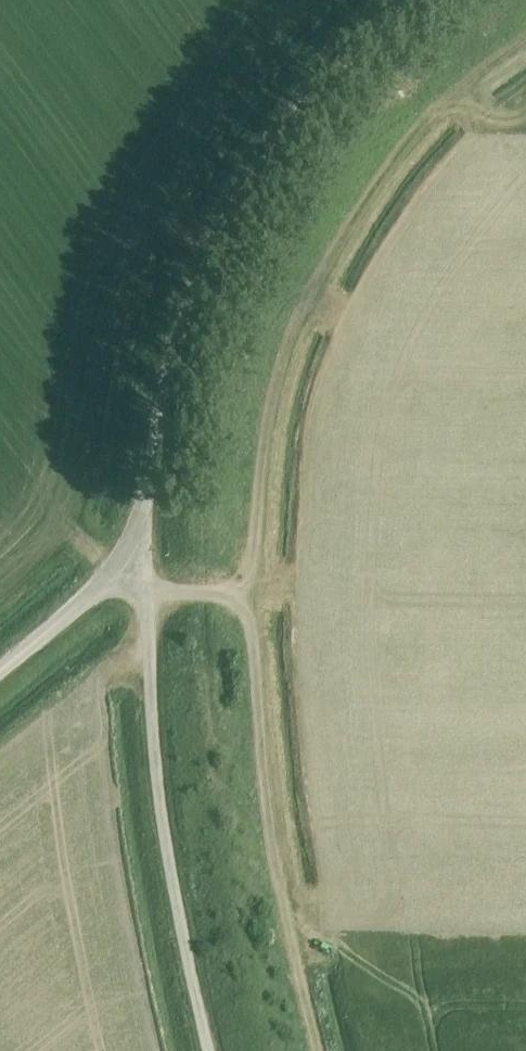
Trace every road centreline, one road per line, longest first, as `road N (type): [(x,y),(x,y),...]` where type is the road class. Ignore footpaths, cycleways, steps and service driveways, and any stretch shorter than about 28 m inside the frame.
road 1 (track): [(525,38),(469,79),(397,151),(354,209),(293,324),(264,402),(252,617),(270,832),(323,1050)]
road 2 (unclassified): [(142,547),(169,358),(201,280),(295,121),(366,35),(412,0)]
road 3 (unclassified): [(206,1050),(161,829),(142,547)]
road 4 (unclassified): [(0,667),(142,547)]

